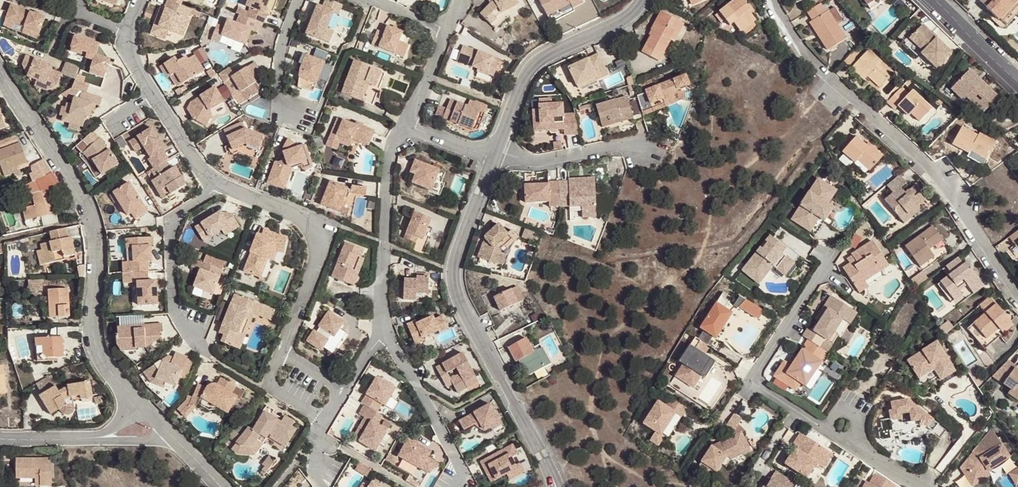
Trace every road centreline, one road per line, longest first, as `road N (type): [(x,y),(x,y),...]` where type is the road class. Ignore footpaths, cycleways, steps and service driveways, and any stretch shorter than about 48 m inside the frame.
road 1 (residential): [(133,403),(89,344),(93,231),(0,75)]
road 2 (residential): [(555,485),(451,274),(494,154)]
road 3 (residential): [(772,0),(803,50),(930,167),(950,198)]
road 4 (residential): [(211,188),(323,231),(278,353)]
road 5 (residential): [(494,154),(529,67),(627,16),(642,0)]
road 6 (residential): [(826,429),(757,377),(829,258)]
road 7 (residential): [(405,125),(388,178),(382,302),(388,332)]
road 8 (residential): [(388,332),(462,467),(456,486)]
road 9 (residential): [(211,188),(170,222),(174,312),(192,329)]
road 10 (residential): [(657,145),(539,160),(494,154)]
road 11 (residential): [(298,0),(280,48),(278,114),(311,126)]
road 12 (residential): [(931,0),(1017,85)]

